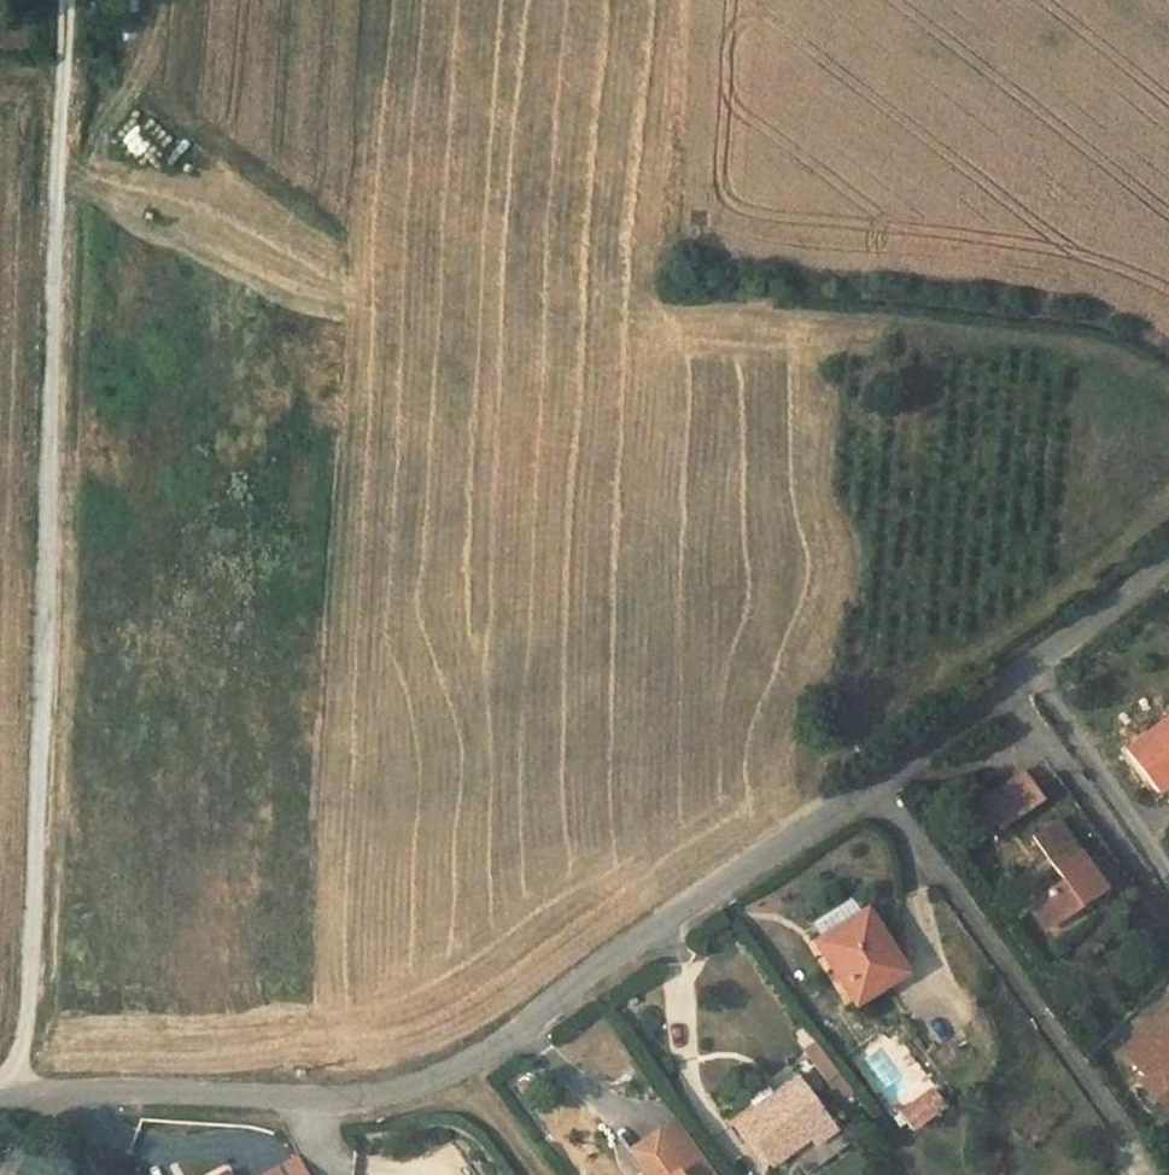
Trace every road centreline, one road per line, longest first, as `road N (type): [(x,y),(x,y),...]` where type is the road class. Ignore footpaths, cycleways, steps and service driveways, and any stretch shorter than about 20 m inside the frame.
road 1 (residential): [(1168,563),(873,788),(803,827),(481,1055),(383,1098),(0,1099)]

